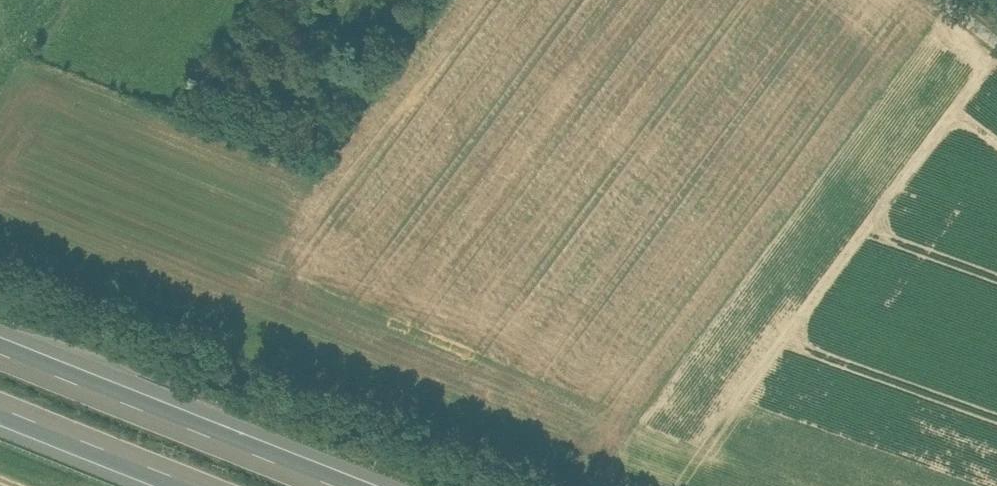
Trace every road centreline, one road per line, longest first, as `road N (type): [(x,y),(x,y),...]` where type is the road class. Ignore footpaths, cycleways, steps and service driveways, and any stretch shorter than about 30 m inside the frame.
road 1 (motorway): [(384,485),(0,334)]
road 2 (motorway): [(0,411),(179,485)]

